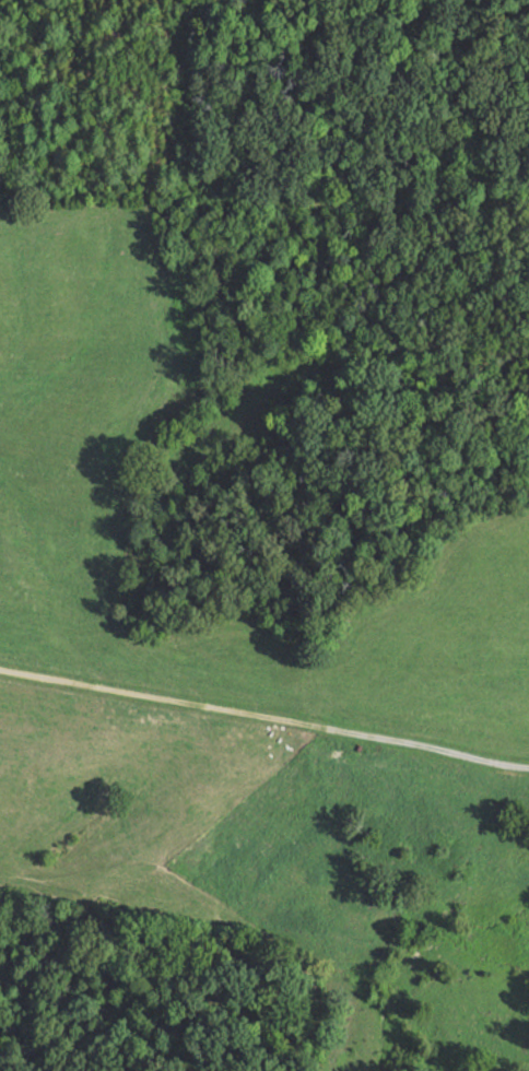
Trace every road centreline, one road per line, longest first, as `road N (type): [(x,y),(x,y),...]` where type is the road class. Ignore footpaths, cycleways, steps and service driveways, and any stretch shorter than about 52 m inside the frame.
road 1 (residential): [(528,795),(0,676)]

